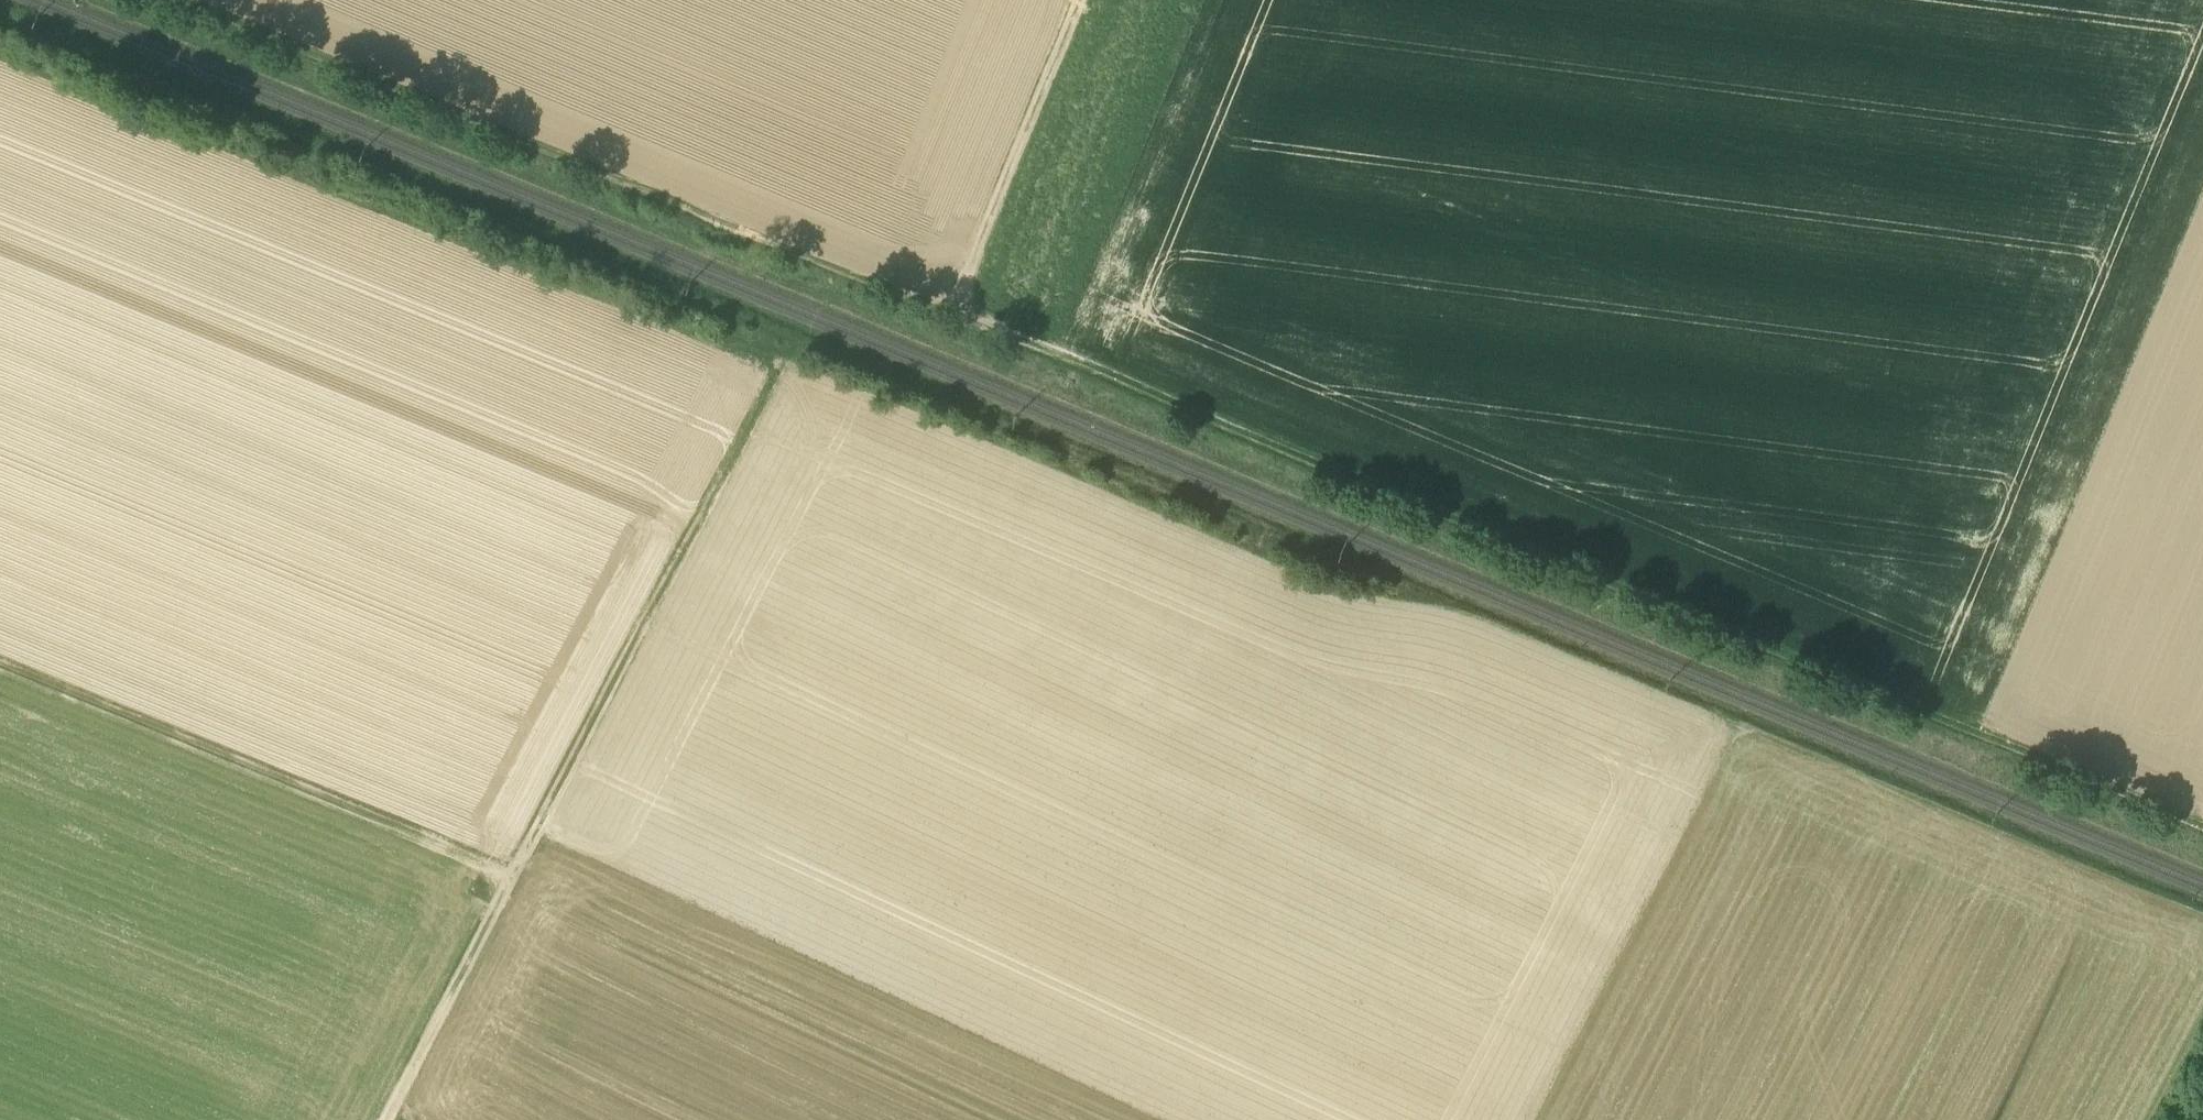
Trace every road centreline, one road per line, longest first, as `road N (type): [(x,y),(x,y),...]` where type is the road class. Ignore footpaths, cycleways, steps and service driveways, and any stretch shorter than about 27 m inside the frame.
road 1 (track): [(2202,834),(946,320)]
road 2 (track): [(1075,0),(946,320),(167,0)]
road 3 (track): [(0,664),(513,875),(388,1119)]

